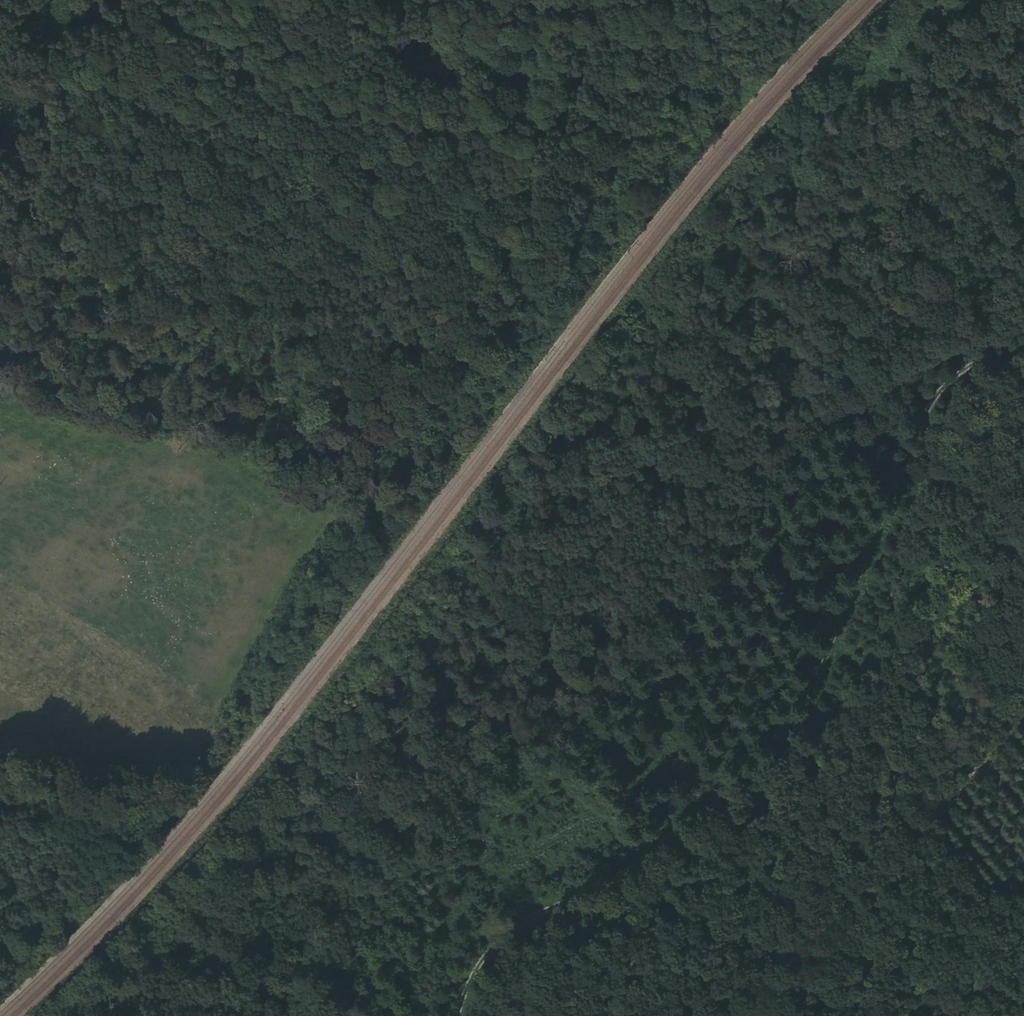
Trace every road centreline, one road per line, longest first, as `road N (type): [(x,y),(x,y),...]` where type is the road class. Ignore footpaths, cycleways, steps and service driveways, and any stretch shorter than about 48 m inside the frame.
road 1 (track): [(1023,353),(993,362),(965,391),(873,547),(838,638),(829,718),(747,777),(658,807),(558,856),(463,942),(441,1015)]
road 2 (track): [(1023,293),(911,329),(783,428),(584,684)]
road 3 (track): [(244,437),(406,529),(584,684)]
road 4 (track): [(288,459),(288,433),(300,418),(409,446),(432,443)]

